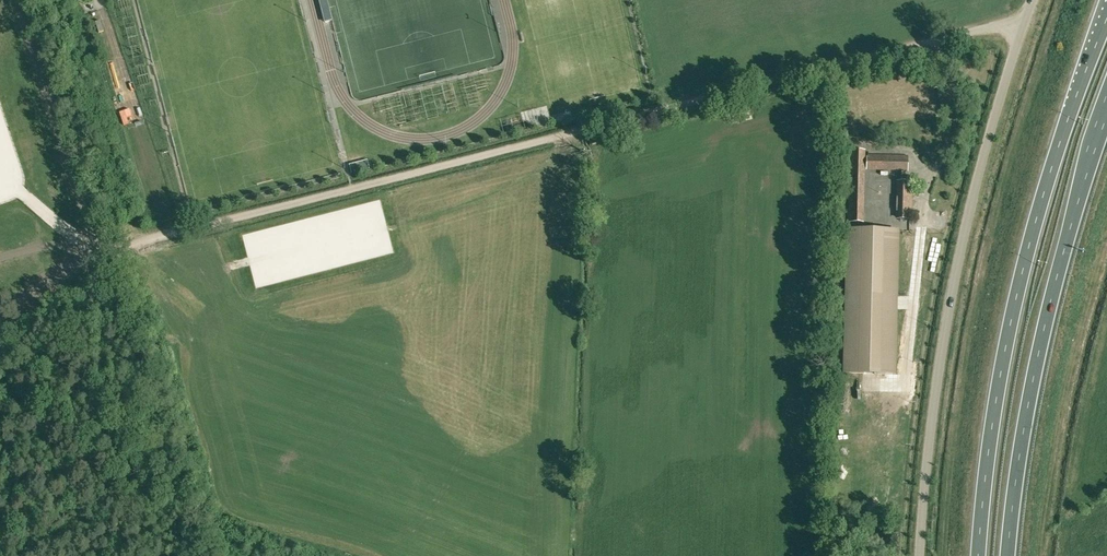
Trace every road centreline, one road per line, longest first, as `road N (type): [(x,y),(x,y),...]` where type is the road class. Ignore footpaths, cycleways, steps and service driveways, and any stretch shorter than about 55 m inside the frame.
road 1 (track): [(0,325),(76,265),(963,34)]
road 2 (trunk): [(1106,19),(1022,276),(979,555)]
road 3 (unclassified): [(920,555),(930,430),(958,262),(1026,17)]
road 4 (trunk): [(1010,555),(1024,436),(1061,266),(1106,110)]
road 5 (track): [(13,0),(105,259)]
road 6 (track): [(103,9),(161,182)]

